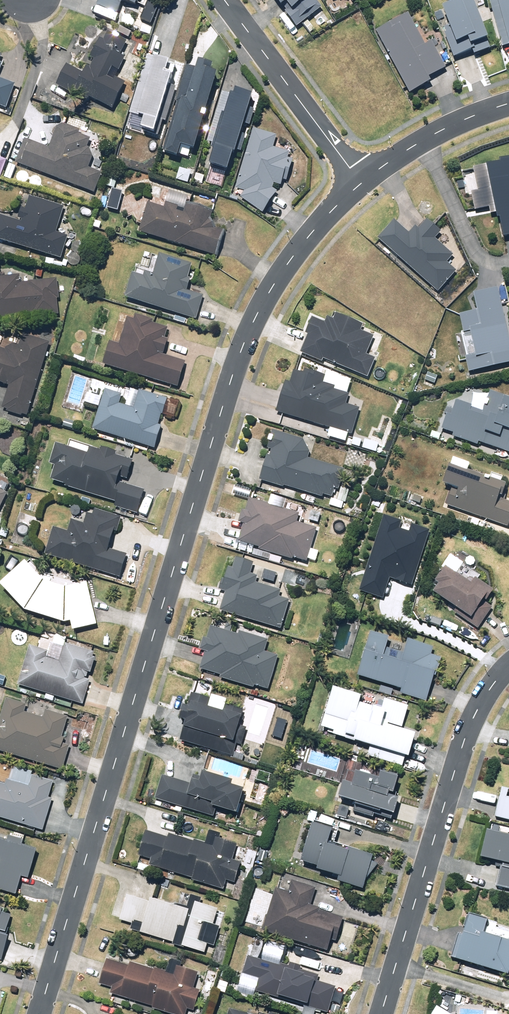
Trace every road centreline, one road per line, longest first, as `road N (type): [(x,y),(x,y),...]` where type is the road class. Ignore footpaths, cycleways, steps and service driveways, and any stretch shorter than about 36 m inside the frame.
road 1 (residential): [(361,183),(305,240),(248,333),(40,1013)]
road 2 (residential): [(508,668),(463,740),(381,1013)]
road 3 (residential): [(361,183),(223,0)]
road 4 (residential): [(508,104),(422,141),(361,183)]

